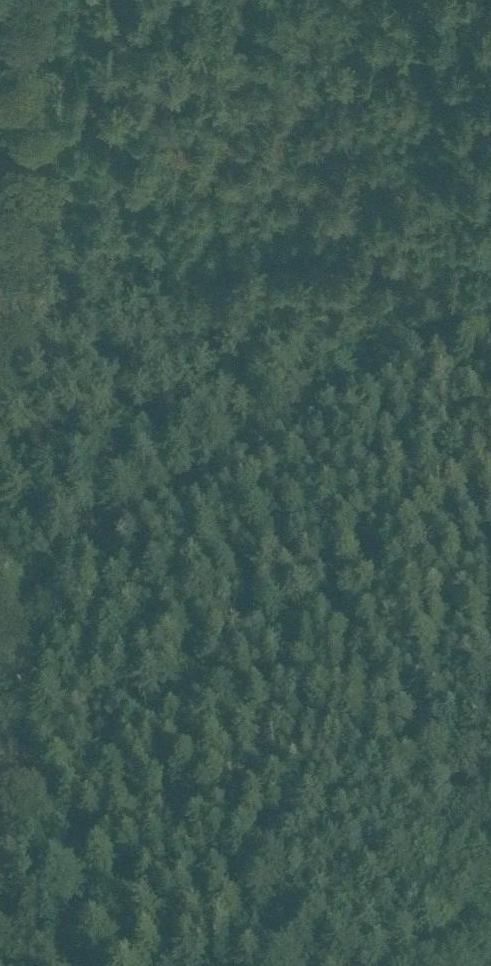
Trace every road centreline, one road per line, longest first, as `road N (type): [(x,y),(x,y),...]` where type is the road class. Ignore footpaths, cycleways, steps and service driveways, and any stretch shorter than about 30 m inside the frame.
road 1 (track): [(0,602),(472,324),(490,327)]
road 2 (track): [(0,861),(97,965)]

